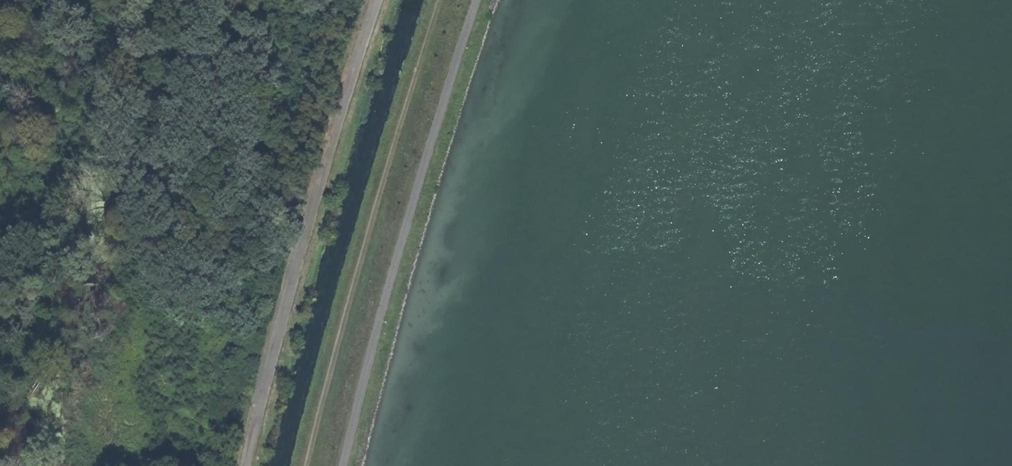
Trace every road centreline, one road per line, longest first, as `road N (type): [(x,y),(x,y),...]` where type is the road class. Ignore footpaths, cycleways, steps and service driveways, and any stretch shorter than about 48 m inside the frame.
road 1 (track): [(442,0),(413,79),(309,465)]
road 2 (track): [(476,0),(343,465)]

